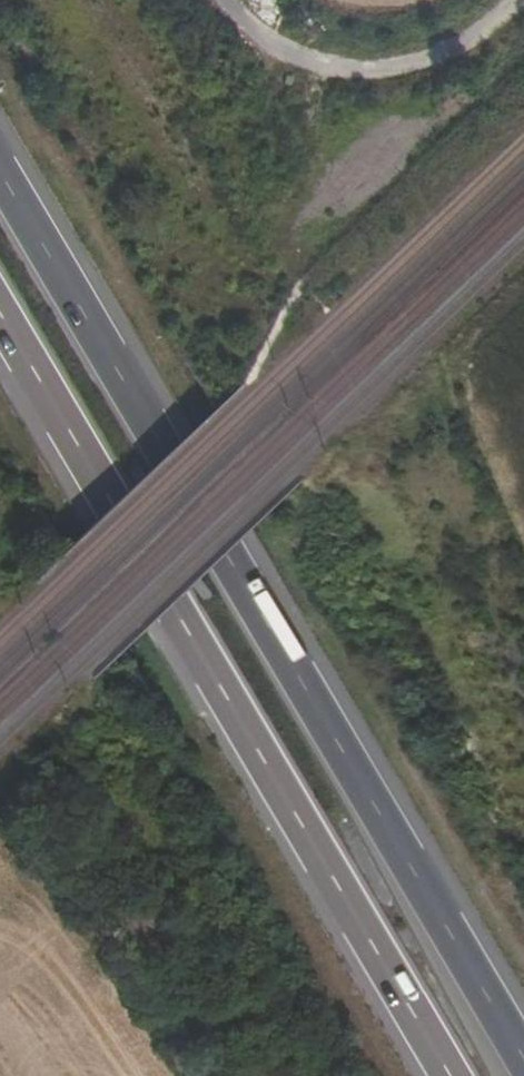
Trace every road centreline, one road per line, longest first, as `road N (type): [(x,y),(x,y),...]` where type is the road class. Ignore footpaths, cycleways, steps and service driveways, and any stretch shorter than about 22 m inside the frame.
road 1 (trunk): [(523,1060),(0,169)]
road 2 (trunk): [(0,318),(450,1075)]
road 3 (track): [(233,0),(280,49),(376,71),(424,62),(472,38),(516,0)]

